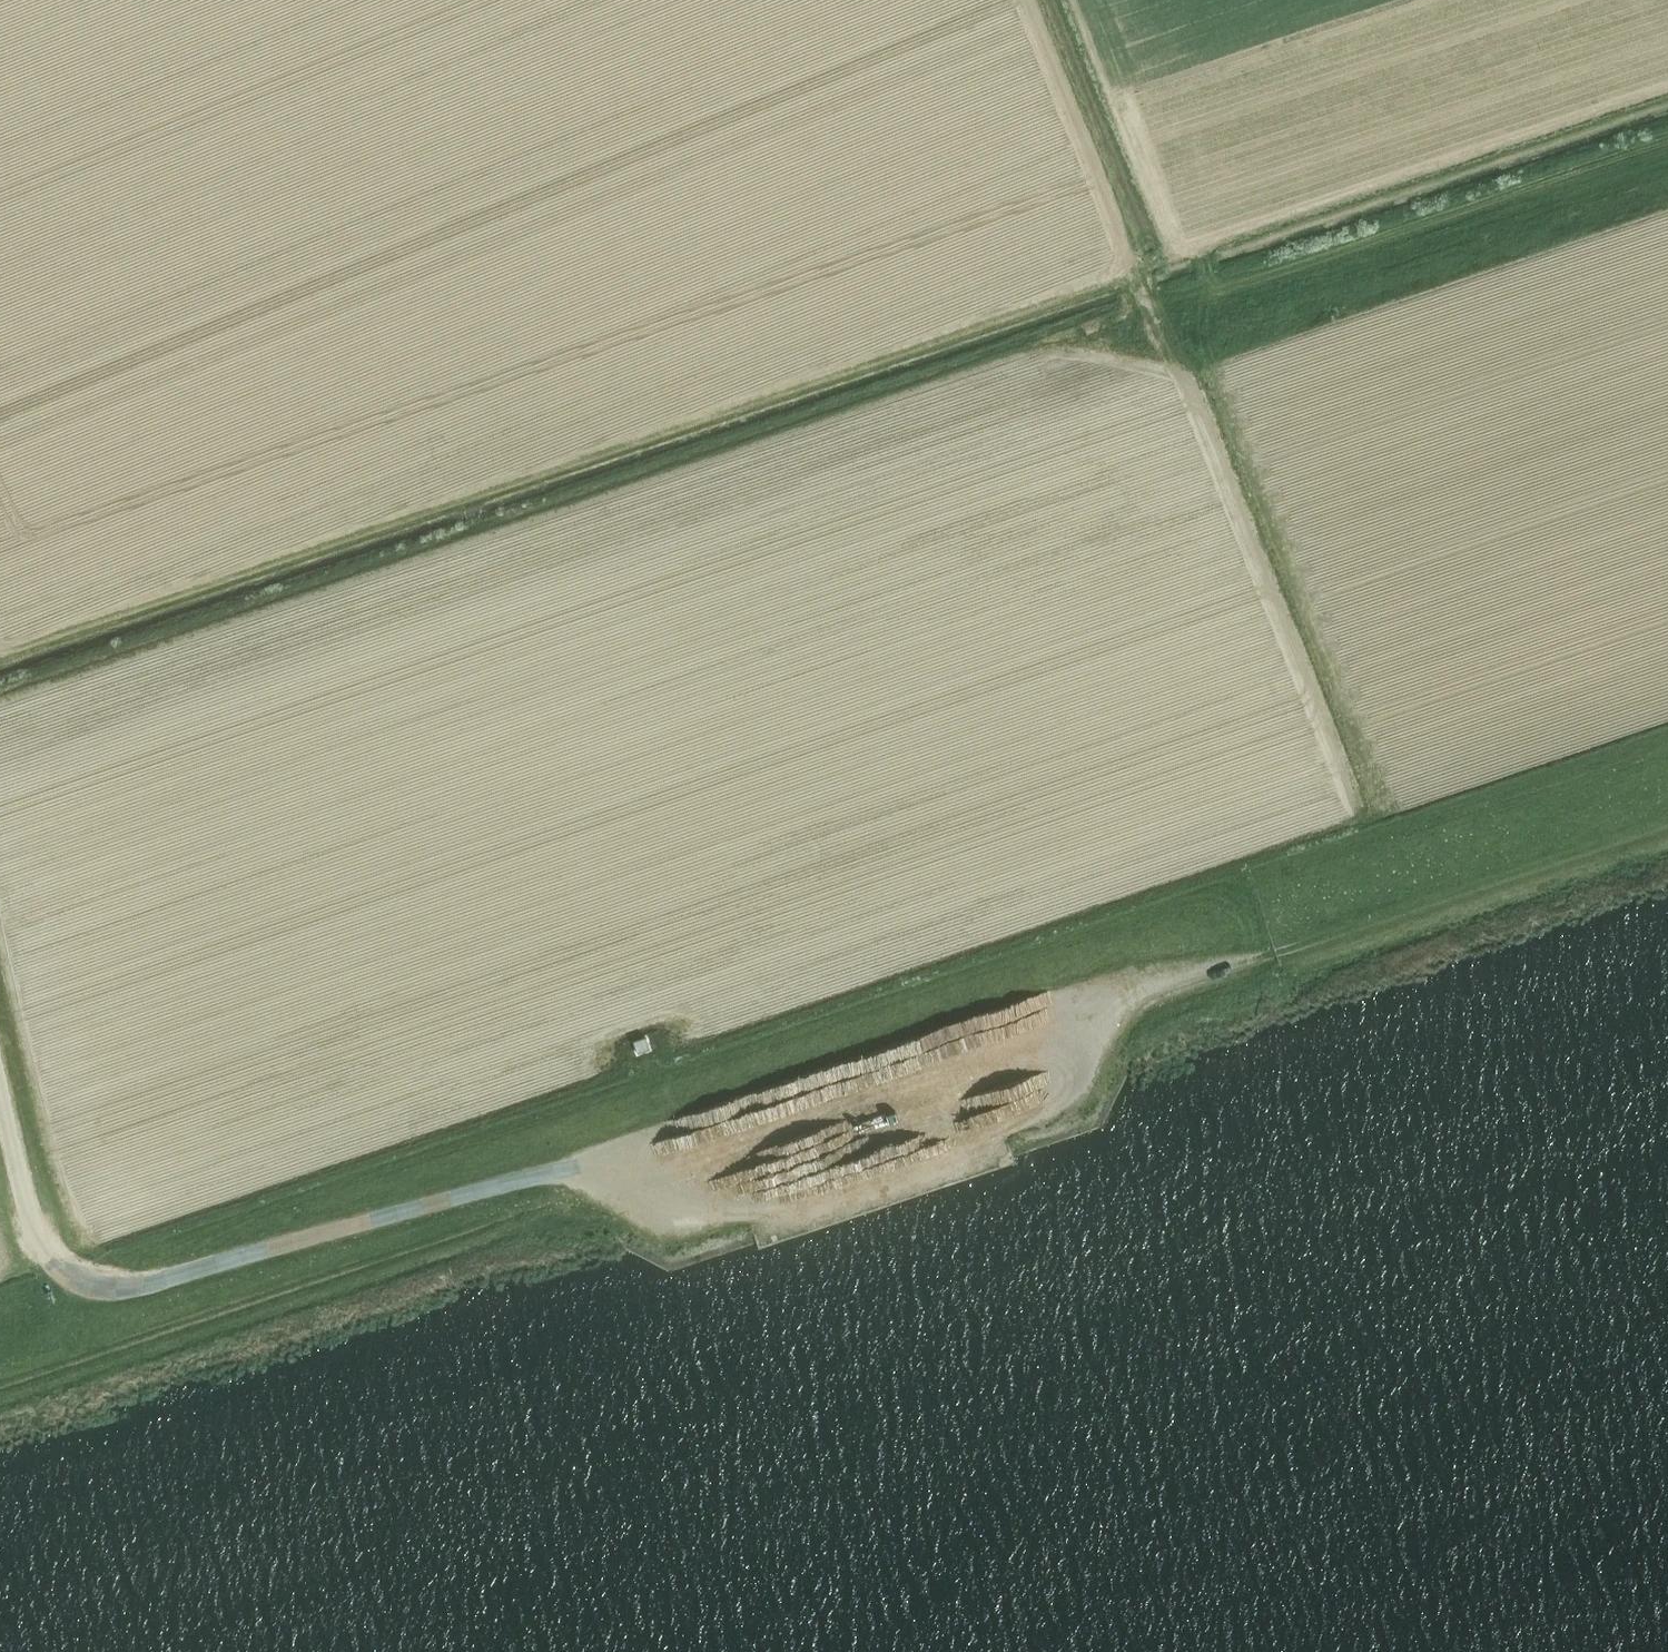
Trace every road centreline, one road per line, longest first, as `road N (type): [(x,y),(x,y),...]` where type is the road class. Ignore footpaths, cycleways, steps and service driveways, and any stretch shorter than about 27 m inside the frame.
road 1 (unclassified): [(571,1169),(192,1272),(107,1286),(77,1278),(46,1253),(0,1088)]
road 2 (track): [(0,1386),(547,1200),(571,1188),(595,1161)]

